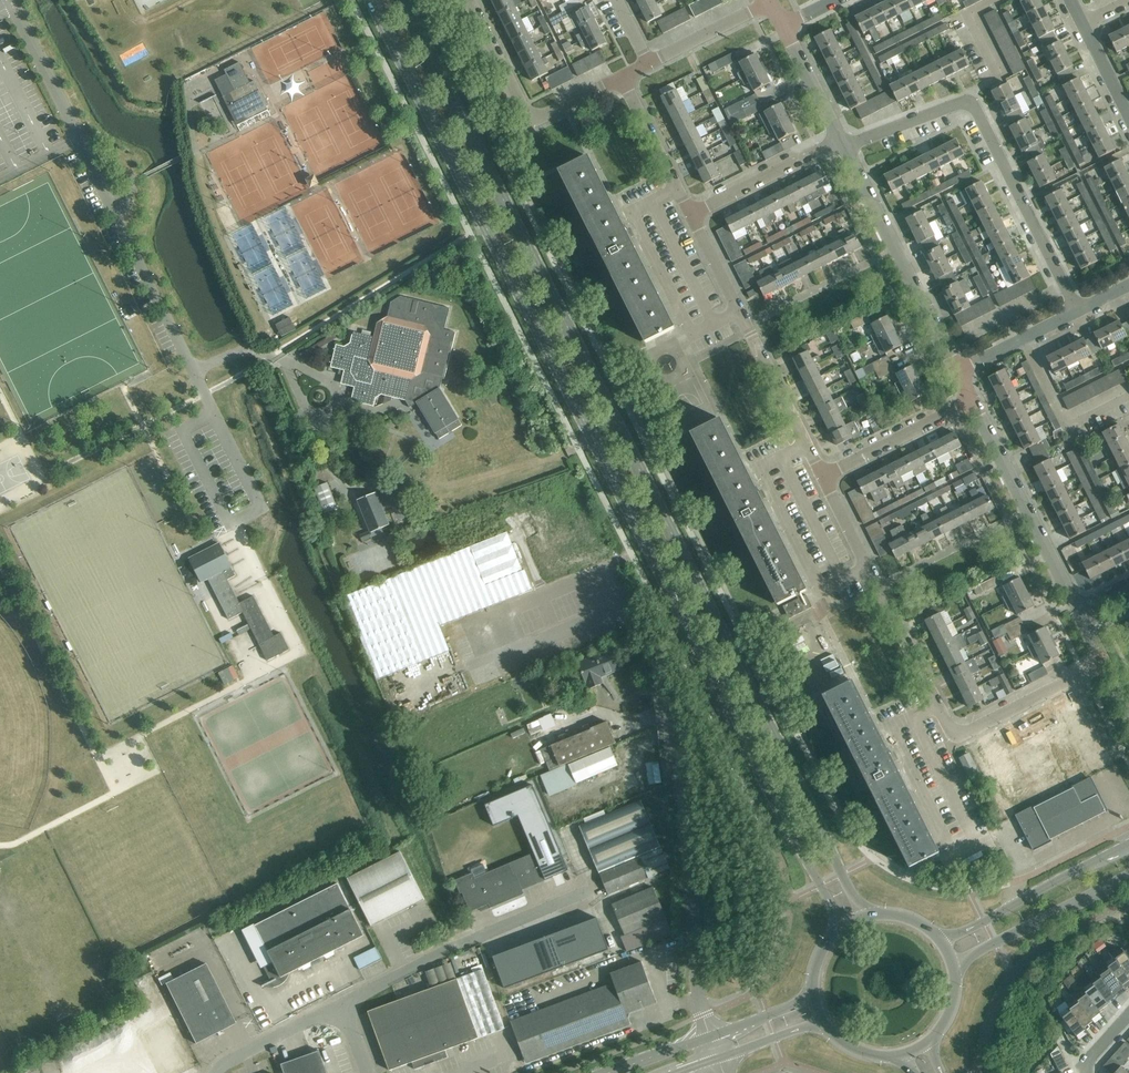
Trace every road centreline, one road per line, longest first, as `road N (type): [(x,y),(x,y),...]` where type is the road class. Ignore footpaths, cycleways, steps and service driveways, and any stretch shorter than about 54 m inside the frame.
road 1 (secondary): [(372,0),(833,909),(836,933)]
road 2 (secondary): [(881,912),(856,899),(835,863),(402,0)]
road 3 (residential): [(12,10),(215,415)]
road 4 (residential): [(1103,665),(967,733),(952,728),(825,477)]
road 5 (residential): [(710,1037),(674,709),(662,672),(631,624)]
road 6 (residential): [(1076,310),(973,107),(957,104),(845,146)]
road 7 (residential): [(825,477),(692,216)]
road 8 (residential): [(338,1003),(588,889)]
road 9 (residential): [(958,373),(845,146)]
road 10 (residential): [(623,79),(532,118),(513,100),(466,0)]
road 11 (residential): [(1080,610),(970,402)]
road 12 (secondary): [(1128,845),(984,922),(934,934)]
road 13 (secondary): [(956,971),(1128,877)]
road 14 (residential): [(262,511),(228,527),(182,432),(215,415)]
road 15 (residential): [(692,216),(838,140)]
road 16 (residential): [(825,477),(970,402)]
road 17 (residential): [(692,216),(623,79)]
road 18 (residential): [(216,1072),(338,1003)]
road 19 (residential): [(771,3),(650,64)]
road 20 (residential): [(958,373),(1076,310)]
road 21 (residential): [(838,140),(784,27)]

